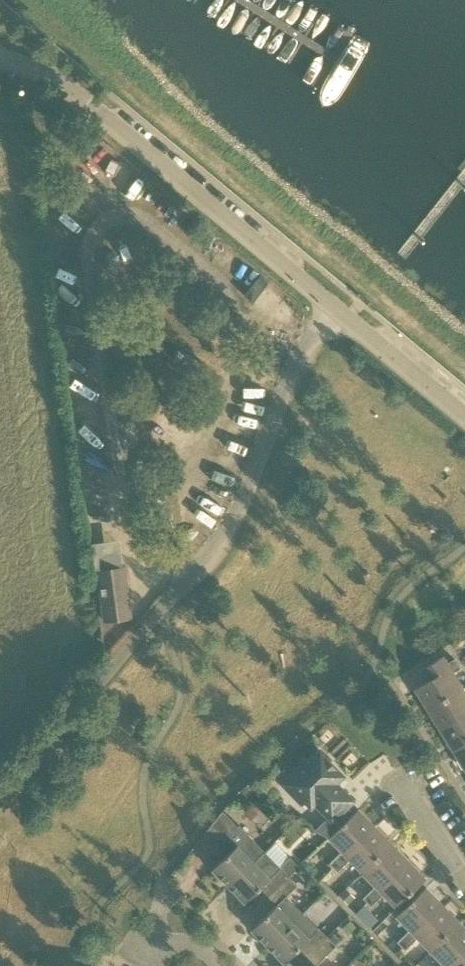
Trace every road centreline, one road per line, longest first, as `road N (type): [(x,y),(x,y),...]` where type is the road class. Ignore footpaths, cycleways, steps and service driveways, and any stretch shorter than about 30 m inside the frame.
road 1 (residential): [(0,795),(232,521),(301,347),(334,308)]
road 2 (tertiary): [(334,308),(52,77),(0,59)]
road 3 (tertiary): [(464,419),(334,308)]
road 4 (residential): [(215,965),(196,946),(158,943),(163,875)]

